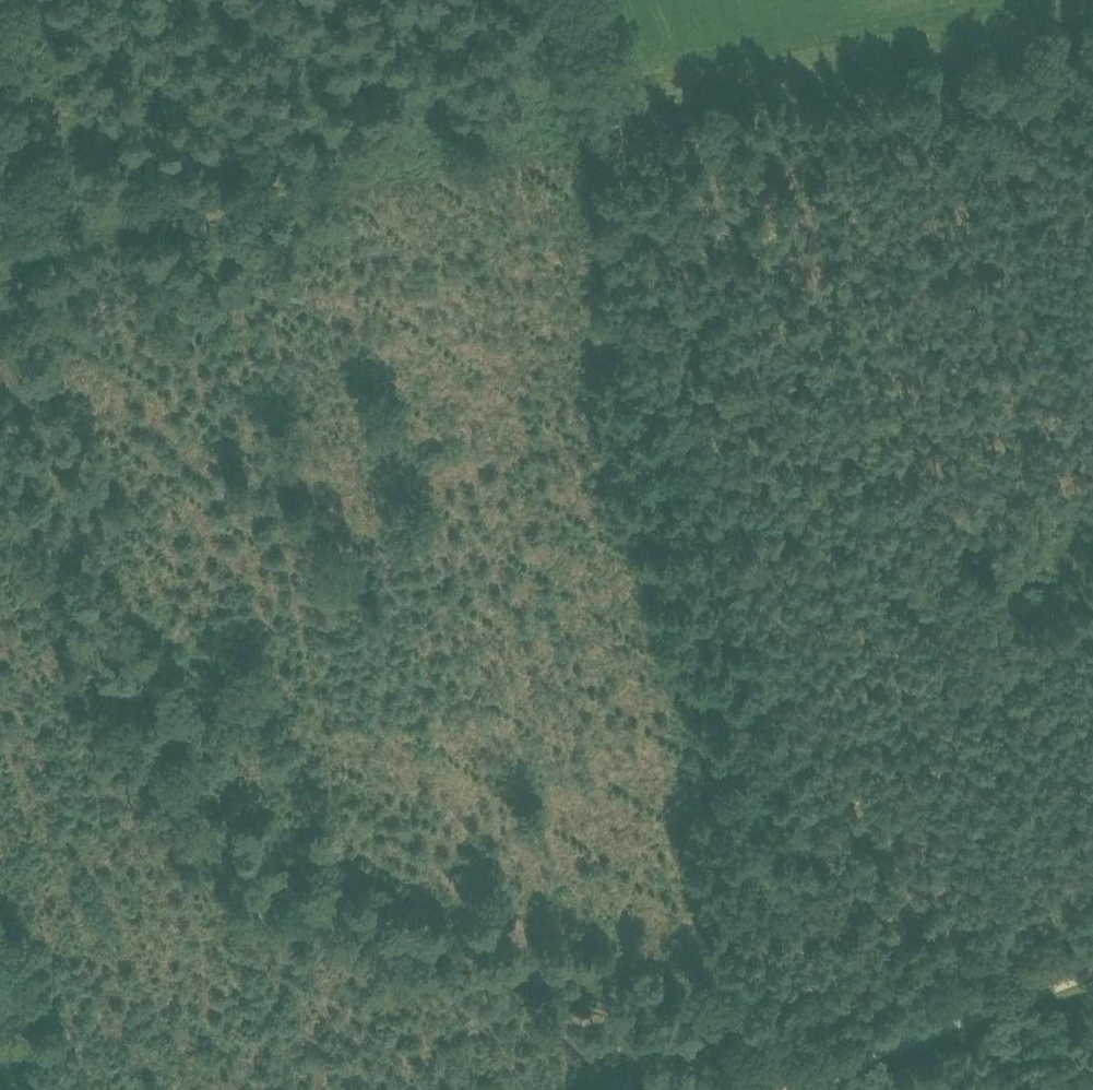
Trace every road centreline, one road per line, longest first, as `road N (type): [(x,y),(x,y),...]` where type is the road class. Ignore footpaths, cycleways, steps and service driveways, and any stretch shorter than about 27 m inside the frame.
road 1 (track): [(779,1089),(1092,972)]

